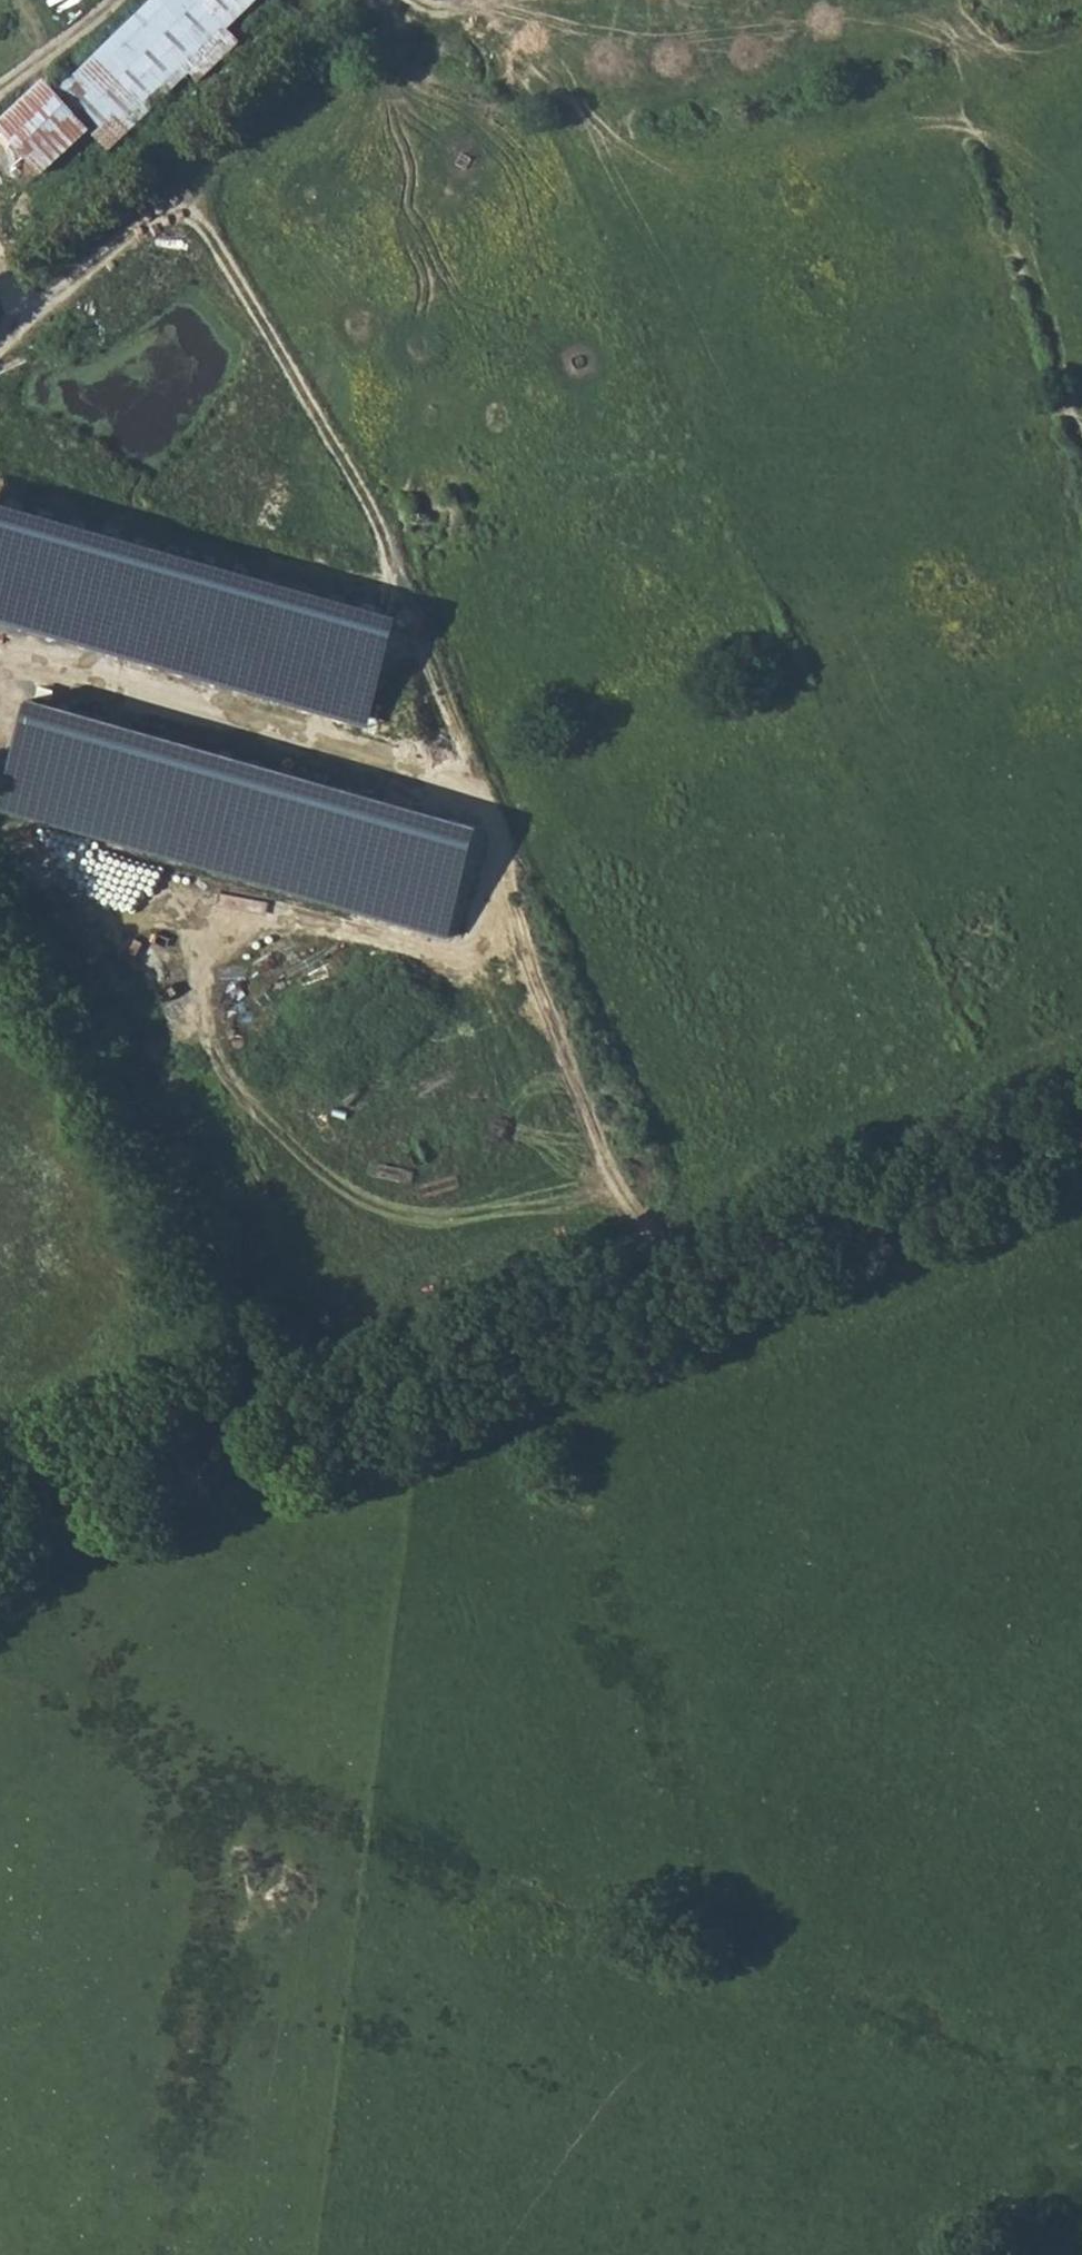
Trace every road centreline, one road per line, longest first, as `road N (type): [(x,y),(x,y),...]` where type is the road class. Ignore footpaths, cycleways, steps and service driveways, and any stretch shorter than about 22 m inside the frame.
road 1 (track): [(1081,408),(963,59),(929,31),(670,95),(599,96),(524,84),(371,0)]
road 2 (track): [(1081,1137),(371,1400),(320,1409)]
road 3 (track): [(0,898),(279,1384),(320,1409)]
road 4 (track): [(118,0),(79,41),(0,95)]

